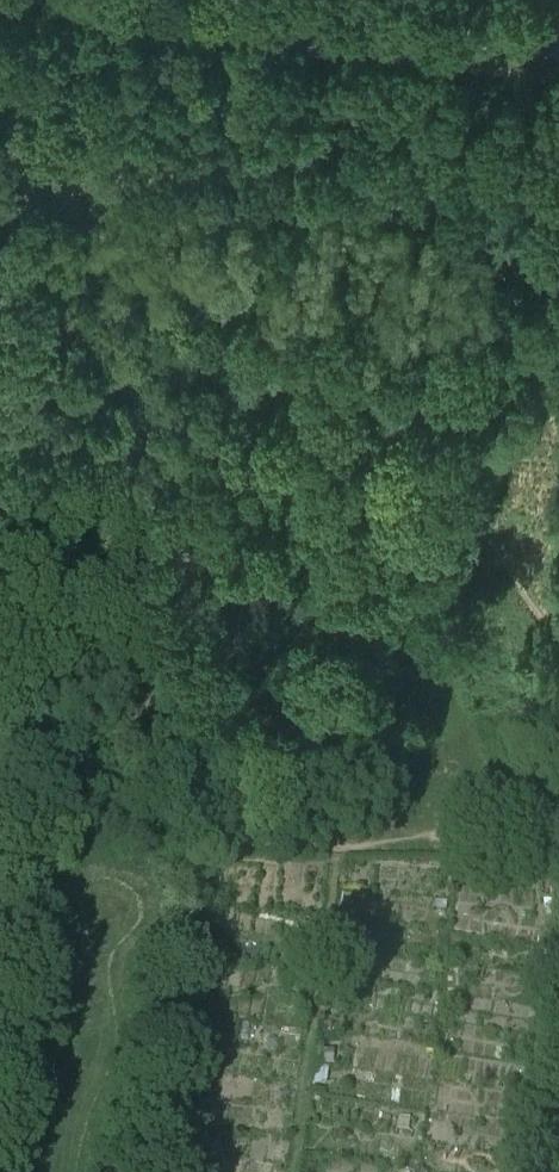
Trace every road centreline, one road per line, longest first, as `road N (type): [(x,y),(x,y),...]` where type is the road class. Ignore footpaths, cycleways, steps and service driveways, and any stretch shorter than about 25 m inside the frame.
road 1 (residential): [(558,46),(249,0)]
road 2 (track): [(0,719),(18,755),(23,809),(0,963)]

